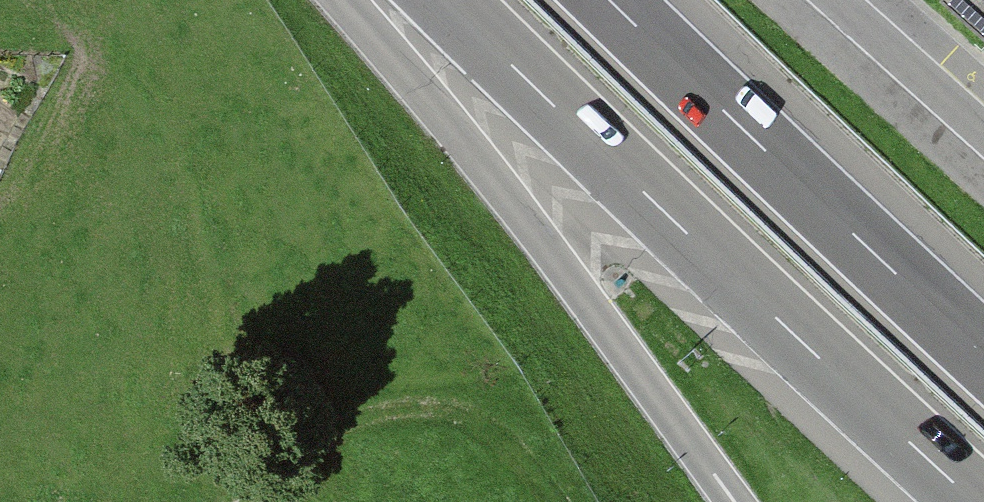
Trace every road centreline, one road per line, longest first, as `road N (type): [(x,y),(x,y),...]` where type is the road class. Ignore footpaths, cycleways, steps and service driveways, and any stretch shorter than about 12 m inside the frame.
road 1 (motorway): [(441,0),(972,501)]
road 2 (motorway): [(355,0),(735,501)]
road 3 (motorway): [(983,352),(612,0)]
road 4 (track): [(544,501),(503,452),(448,417),(413,409),(329,430),(247,501)]

